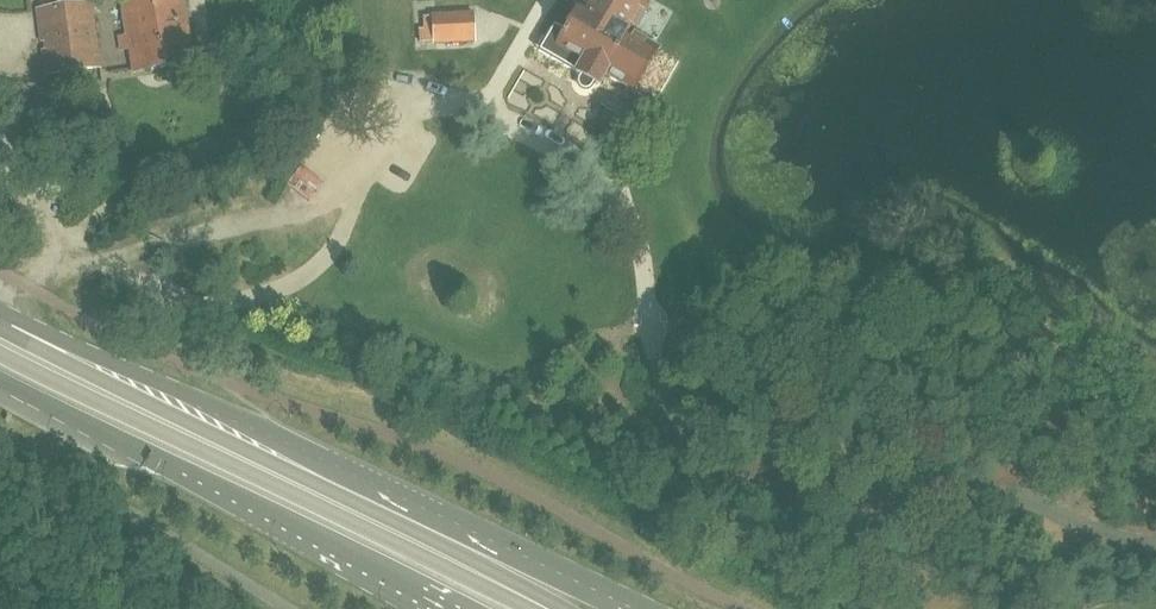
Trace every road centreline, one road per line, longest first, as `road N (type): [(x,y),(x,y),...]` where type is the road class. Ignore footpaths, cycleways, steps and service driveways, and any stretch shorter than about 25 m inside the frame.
road 1 (track): [(671,61),(604,189),(562,149),(486,113),(404,98),(357,184),(116,259),(66,254),(0,301)]
road 2 (primary): [(633,608),(261,432),(0,321)]
road 3 (primary): [(0,380),(430,608)]
road 4 (track): [(0,162),(16,163),(66,254),(190,303),(254,299),(298,279),(331,252),(349,222),(357,184)]

